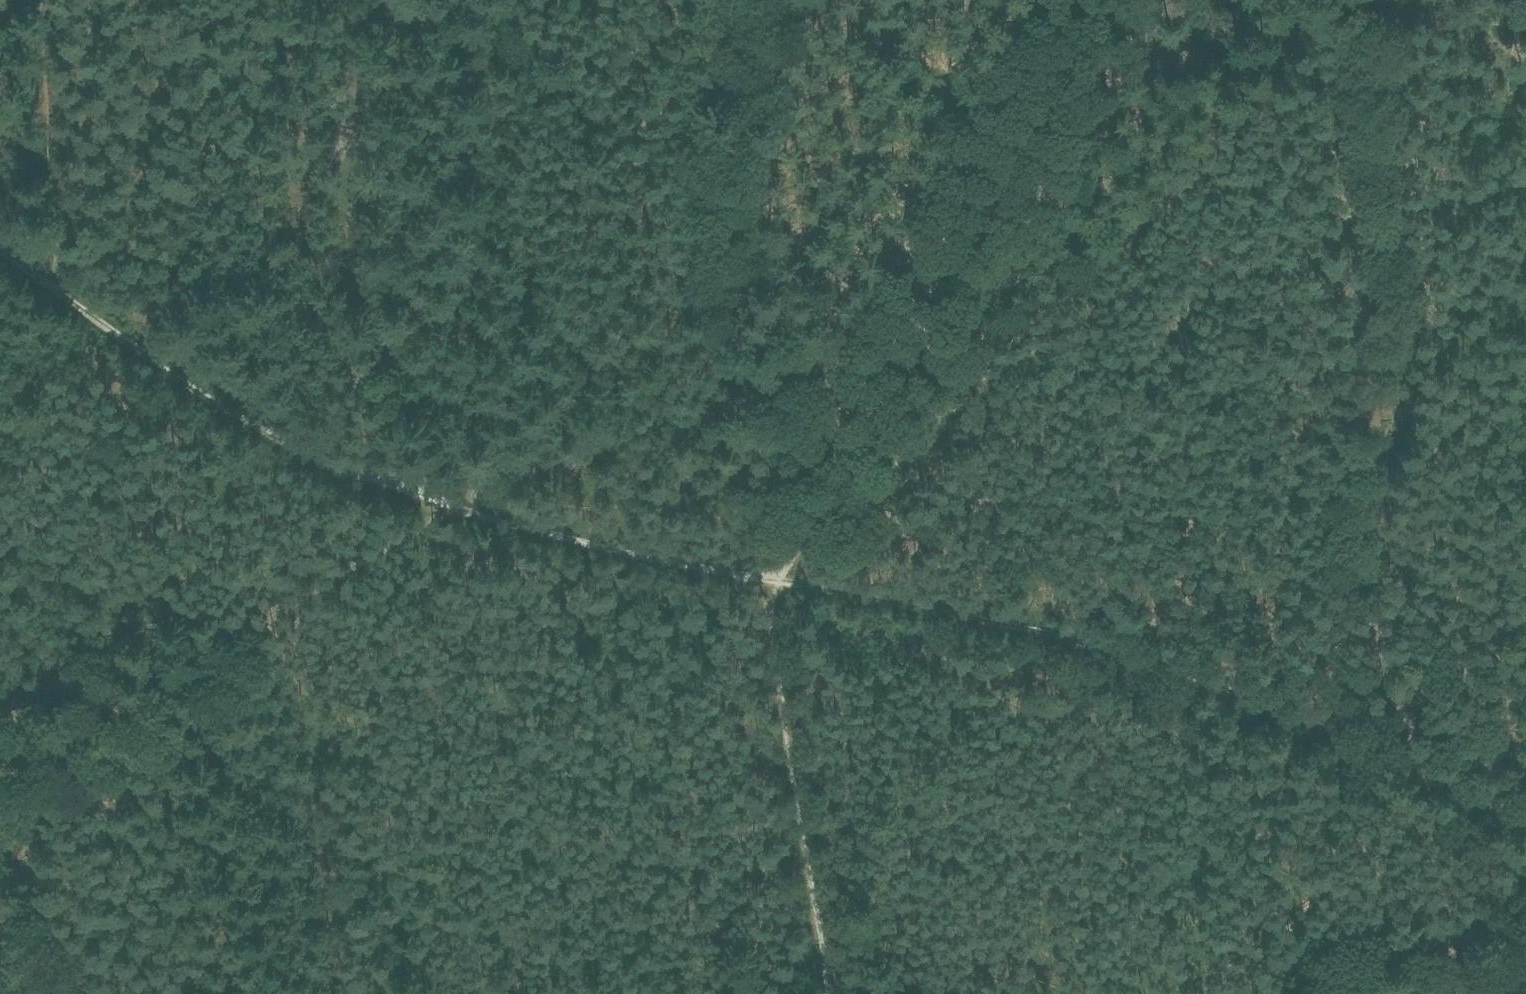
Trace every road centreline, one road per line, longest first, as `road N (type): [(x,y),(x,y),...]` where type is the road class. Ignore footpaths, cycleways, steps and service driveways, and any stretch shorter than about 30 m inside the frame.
road 1 (track): [(0,255),(209,399),(353,471),(440,505),(768,580)]
road 2 (track): [(768,580),(1000,605),(1107,636),(1274,698),(1525,808)]
road 3 (track): [(1092,0),(787,566),(768,580)]
road 4 (track): [(0,768),(440,505)]
road 5 (track): [(768,580),(829,993)]
road 6 (track): [(54,288),(39,0)]

